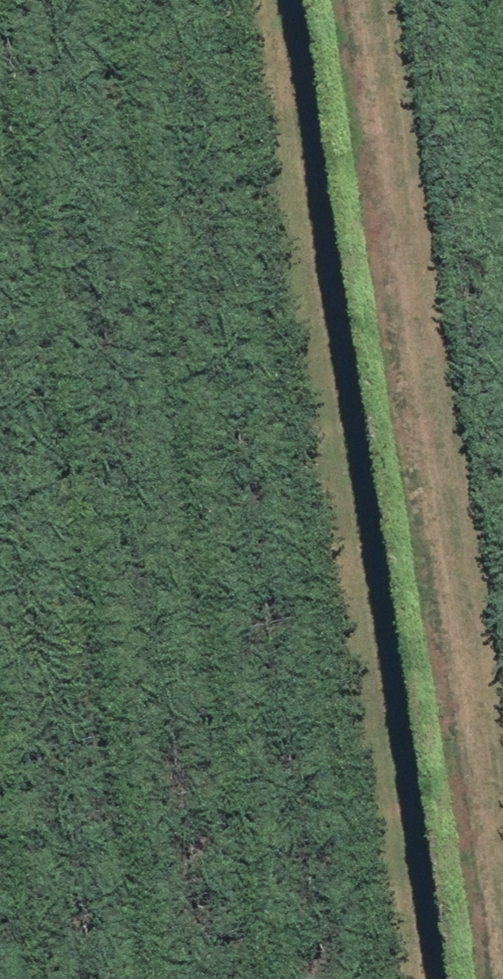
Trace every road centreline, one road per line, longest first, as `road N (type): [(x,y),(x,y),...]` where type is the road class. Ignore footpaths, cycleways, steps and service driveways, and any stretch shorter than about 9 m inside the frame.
road 1 (track): [(444,978),(302,0)]
road 2 (track): [(502,802),(387,0)]

